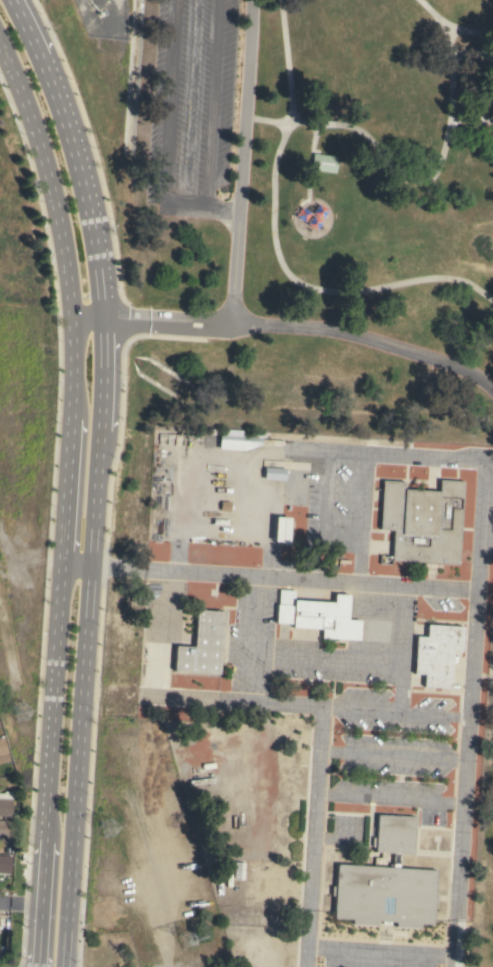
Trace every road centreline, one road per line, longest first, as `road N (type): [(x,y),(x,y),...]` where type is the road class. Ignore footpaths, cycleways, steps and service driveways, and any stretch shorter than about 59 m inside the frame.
road 1 (tertiary): [(67,966),(104,319),(80,168),(14,0)]
road 2 (tertiary): [(0,40),(61,219),(75,367),(37,966)]

